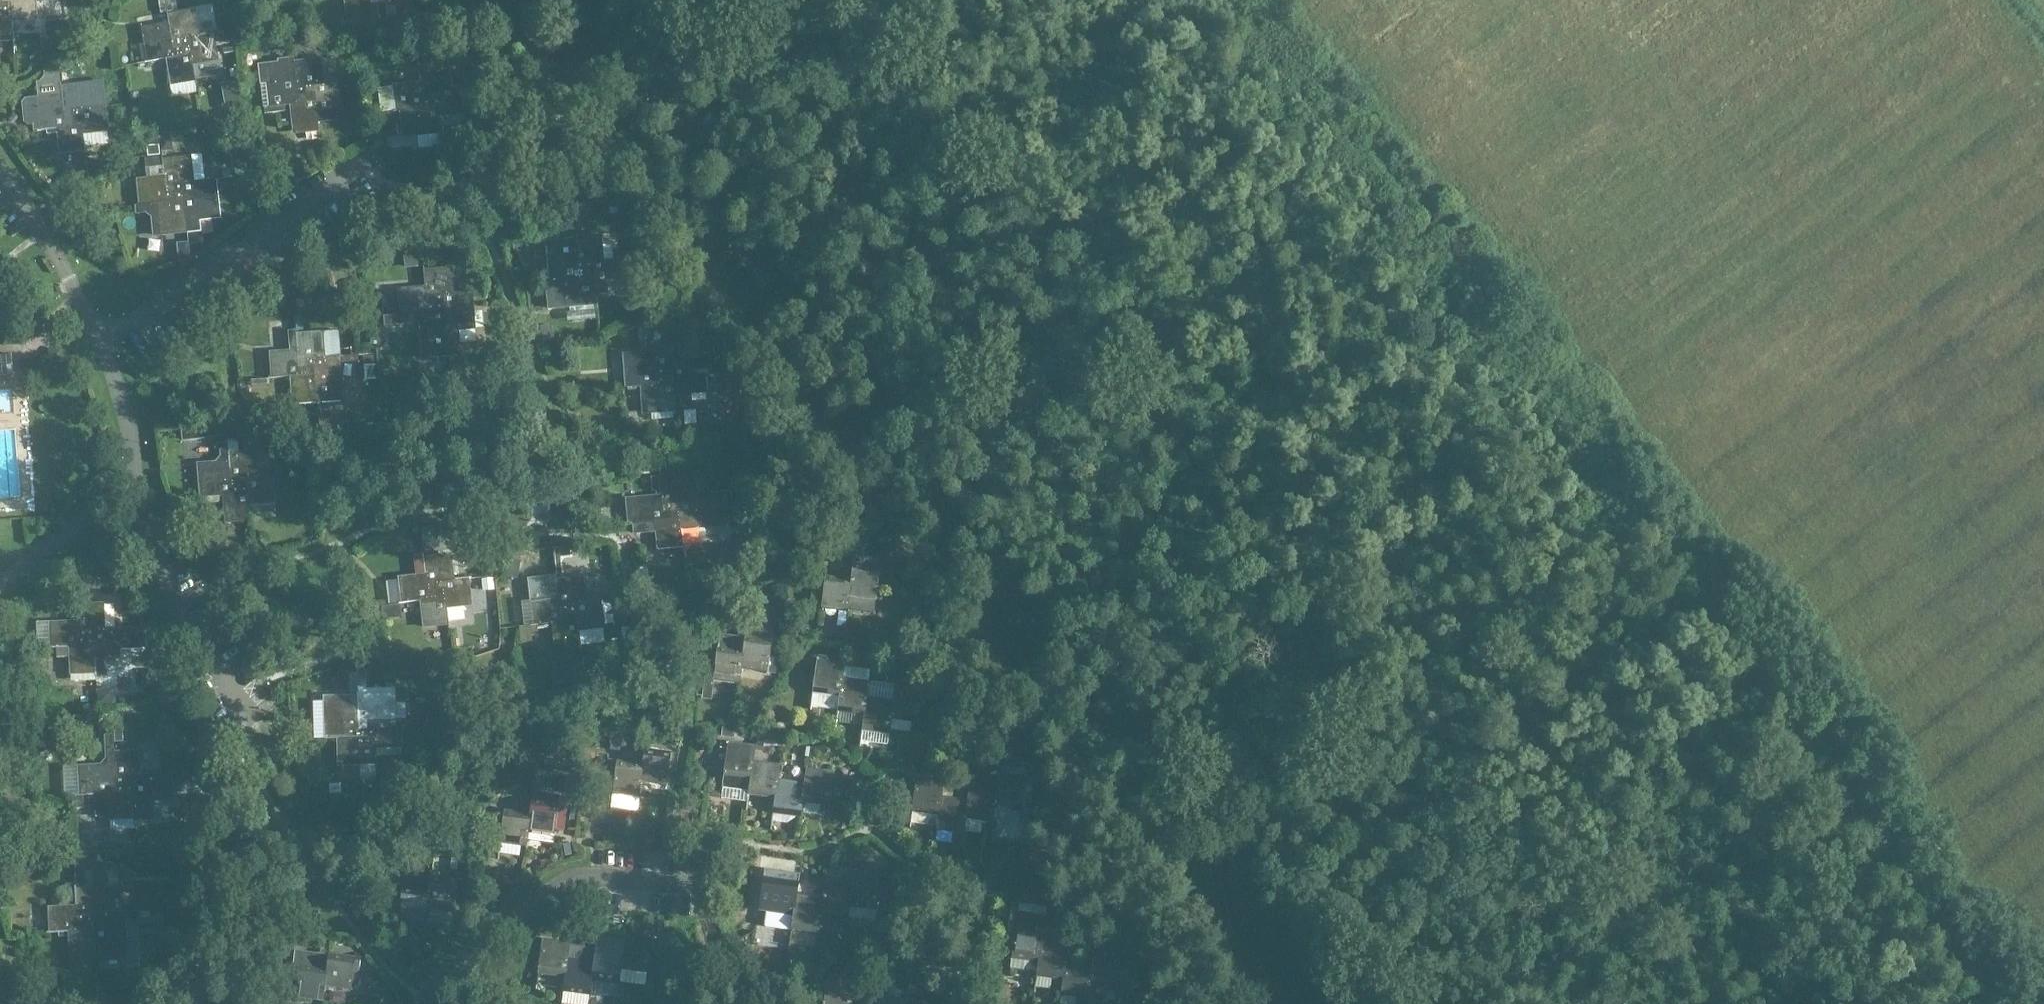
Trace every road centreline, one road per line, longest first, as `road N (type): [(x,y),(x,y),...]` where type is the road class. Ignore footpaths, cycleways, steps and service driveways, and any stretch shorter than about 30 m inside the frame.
road 1 (unclassified): [(250,728),(156,542),(90,337)]
road 2 (unclassified): [(90,337),(377,149)]
road 3 (unclassified): [(424,1003),(436,978),(535,906),(592,878),(704,885)]
road 4 (unclassified): [(90,337),(43,233),(0,179)]

